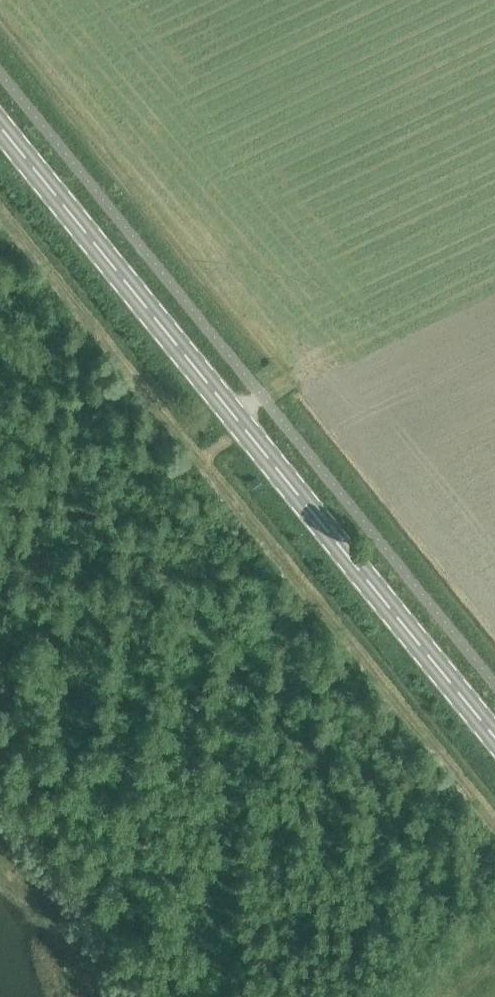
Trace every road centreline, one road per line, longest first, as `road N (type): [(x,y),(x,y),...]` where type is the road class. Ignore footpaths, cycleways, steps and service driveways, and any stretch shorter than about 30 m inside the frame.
road 1 (secondary): [(494,739),(0,124)]

